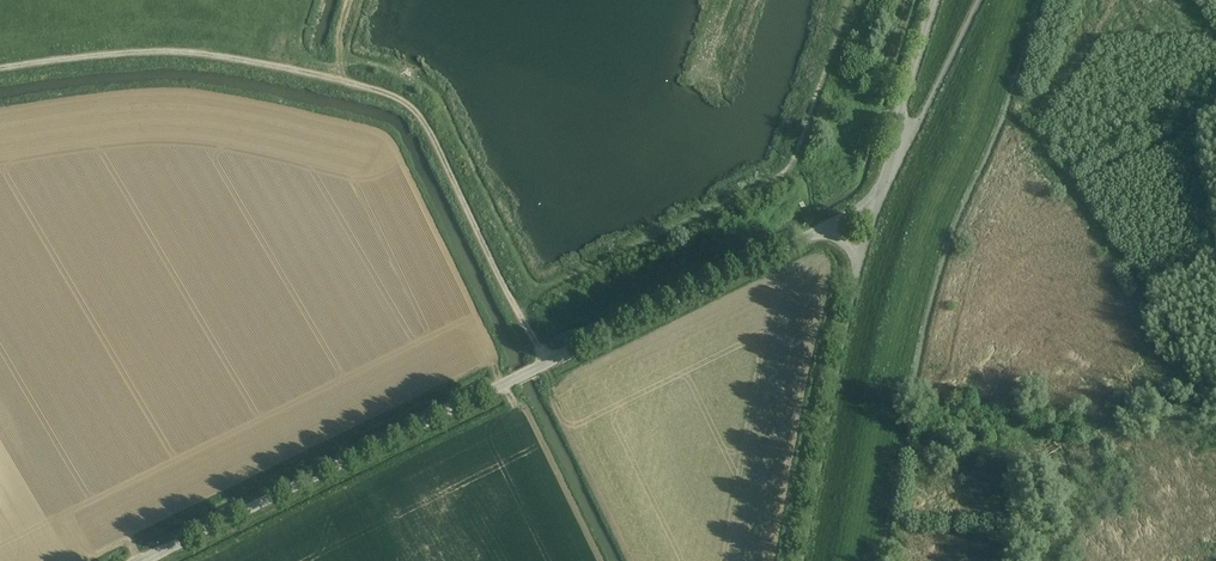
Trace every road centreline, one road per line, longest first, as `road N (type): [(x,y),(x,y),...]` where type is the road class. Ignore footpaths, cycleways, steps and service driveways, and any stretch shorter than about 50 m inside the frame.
road 1 (unclassified): [(141,560),(821,230)]
road 2 (track): [(543,364),(421,115),(395,95),(155,50),(0,69)]
road 3 (unclassified): [(802,560),(860,266)]
road 4 (unclassified): [(885,178),(978,0)]
road 5 (unclassified): [(885,178),(936,0)]

